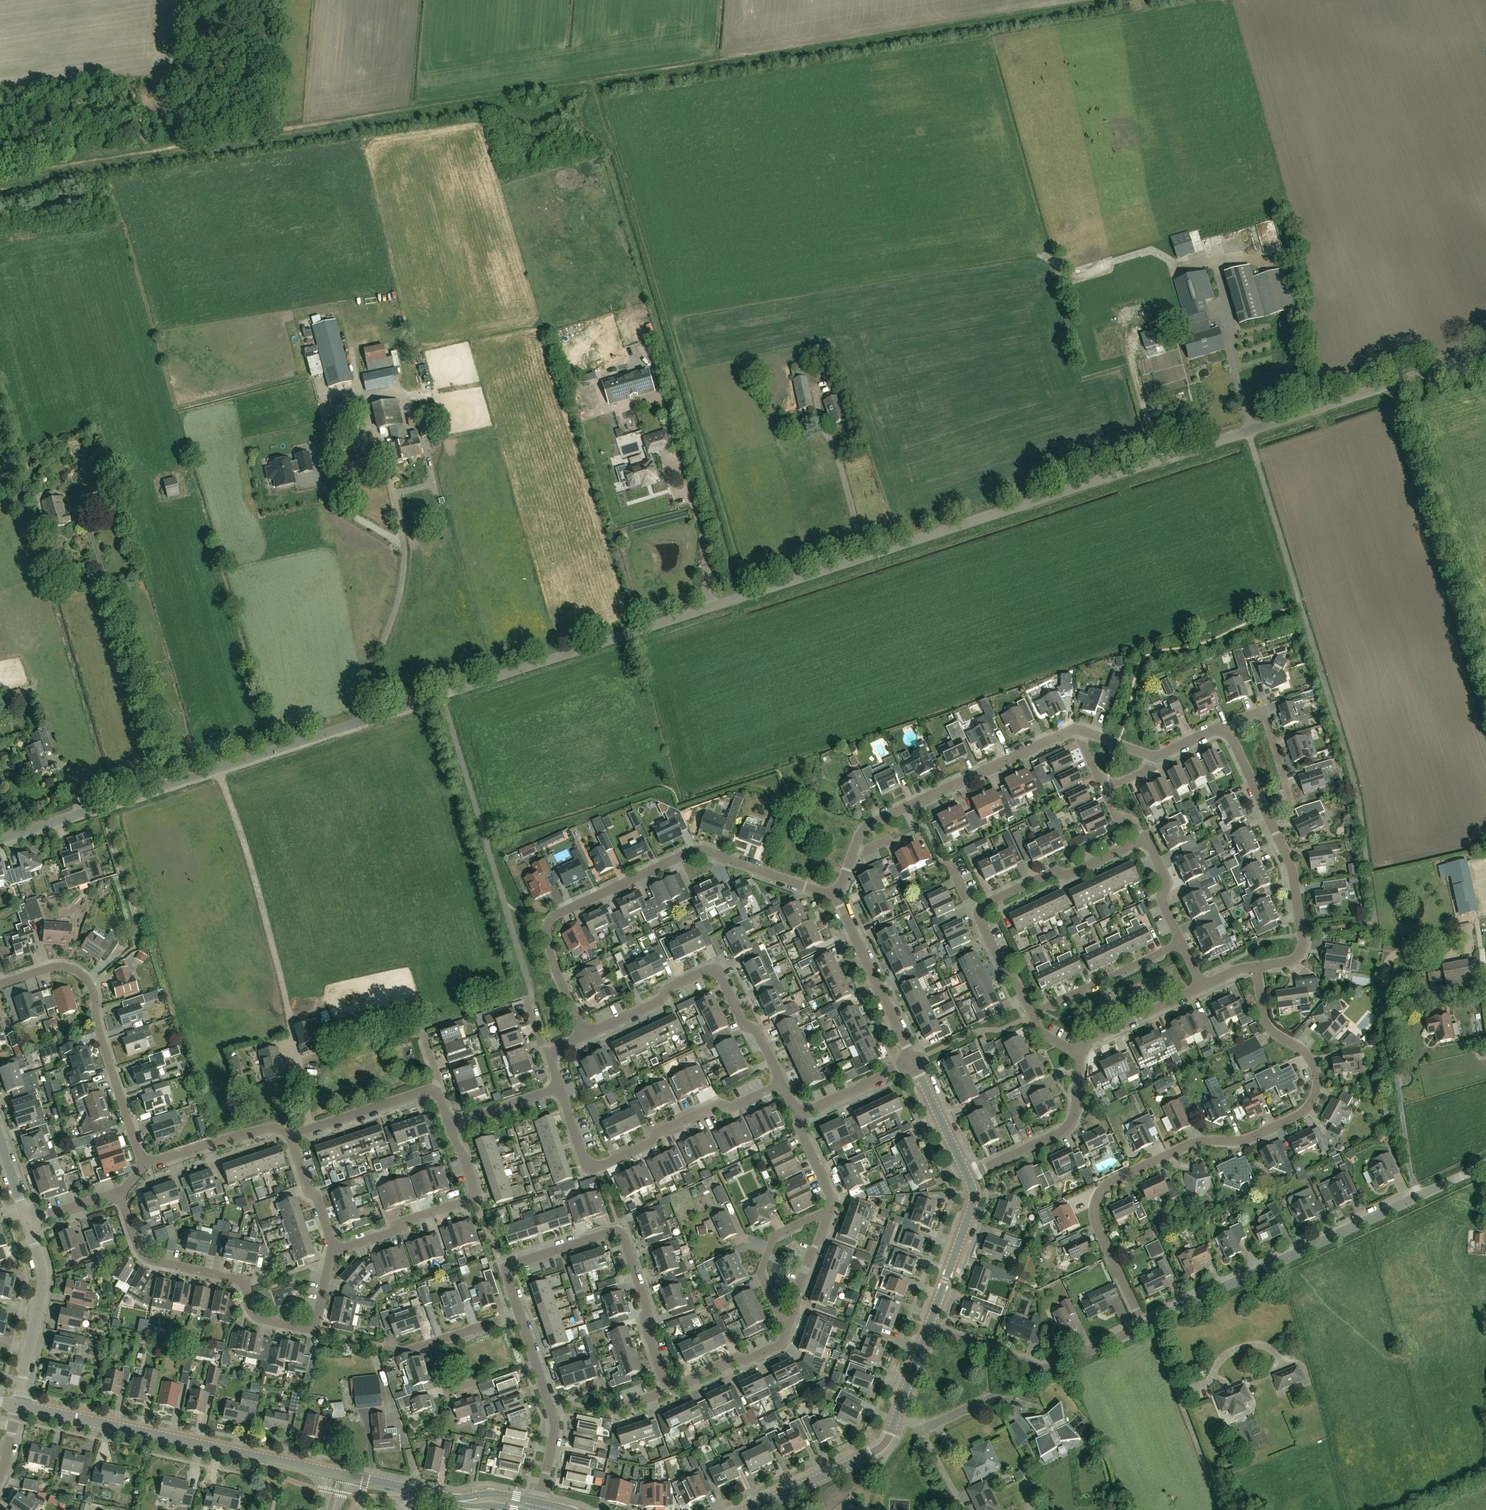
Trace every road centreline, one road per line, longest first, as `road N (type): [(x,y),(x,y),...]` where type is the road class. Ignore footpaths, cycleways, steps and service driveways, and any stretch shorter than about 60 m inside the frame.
road 1 (unclassified): [(0,839),(1485,352)]
road 2 (residential): [(1143,1325),(1096,1224),(1098,1194),(1189,1145),(1256,1136),(1315,1098),(1309,1056),(1266,1023),(1257,966)]
road 3 (residential): [(585,1036),(548,940),(554,916),(695,849),(836,895)]
road 4 (unclassified): [(1152,1321),(1485,1165)]
road 5 (residential): [(334,1250),(312,1327),(265,1320),(249,1308),(238,1279),(146,1258),(120,1192)]
road 6 (residential): [(673,1384),(660,1373),(620,1232),(508,1268),(520,1314)]
road 7 (residential): [(330,1473),(18,1405)]
road 8 (residential): [(1084,731),(1068,731),(869,824),(836,895)]
road 9 (residential): [(782,1084),(732,1107),(719,1104),(599,1166),(582,1153),(560,1088)]
road 10 (residential): [(145,1167),(85,977),(58,967),(0,985)]
road 11 (residential): [(782,1084),(757,1029),(742,1024),(715,969),(669,985),(662,999),(585,1036)]
road 12 (unclassified): [(1143,1325),(1044,1369),(928,1329)]
road 13 (residential): [(450,1124),(472,1172),(472,1198),(334,1250)]
road 14 (residential): [(520,1314),(555,1425),(540,1503)]
road 15 (residential): [(1257,966),(1294,960),(1304,941),(1292,868),(1269,819)]
road 16 (residential): [(18,1405),(42,1290),(28,1222)]
road 17 (residential): [(968,1177),(1065,1129),(1076,1106),(1079,1054)]
road 18 (residential): [(913,1061),(836,895)]
road 19 (residential): [(980,914),(1048,875),(1147,843)]
road 20 (tertiary): [(751,1509),(879,1448),(897,1416)]
road 21 (residential): [(1033,1013),(1182,944)]
road 22 (residential): [(928,1329),(973,1202),(968,1177)]
road 23 (residential): [(1269,819),(1290,797),(1264,716),(1222,729)]
road 24 (residential): [(790,1320),(761,1273),(774,1234),(831,1208)]
road 25 (residential): [(145,1167),(268,1127),(290,1133)]
road 26 (residential): [(290,1133),(434,1091)]
road 27 (residential): [(1079,1054),(1092,1038),(1203,986)]
road 28 (residential): [(673,1384),(782,1344),(790,1320)]
road 29 (residential): [(968,1177),(913,1061)]
road 30 (residential): [(797,1115),(913,1061)]
road 31 (residential): [(334,1250),(290,1133)]

